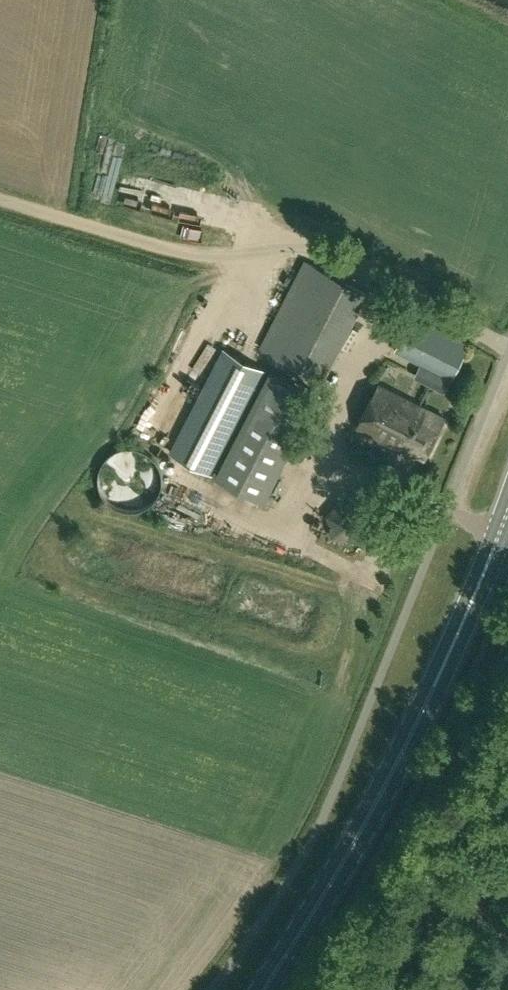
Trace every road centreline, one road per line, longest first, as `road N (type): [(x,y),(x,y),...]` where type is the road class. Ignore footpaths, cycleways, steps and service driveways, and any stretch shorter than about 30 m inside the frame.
road 1 (unclassified): [(507,348),(322,250),(172,252),(0,200)]
road 2 (primary): [(255,989),(370,807),(461,636),(505,527)]

